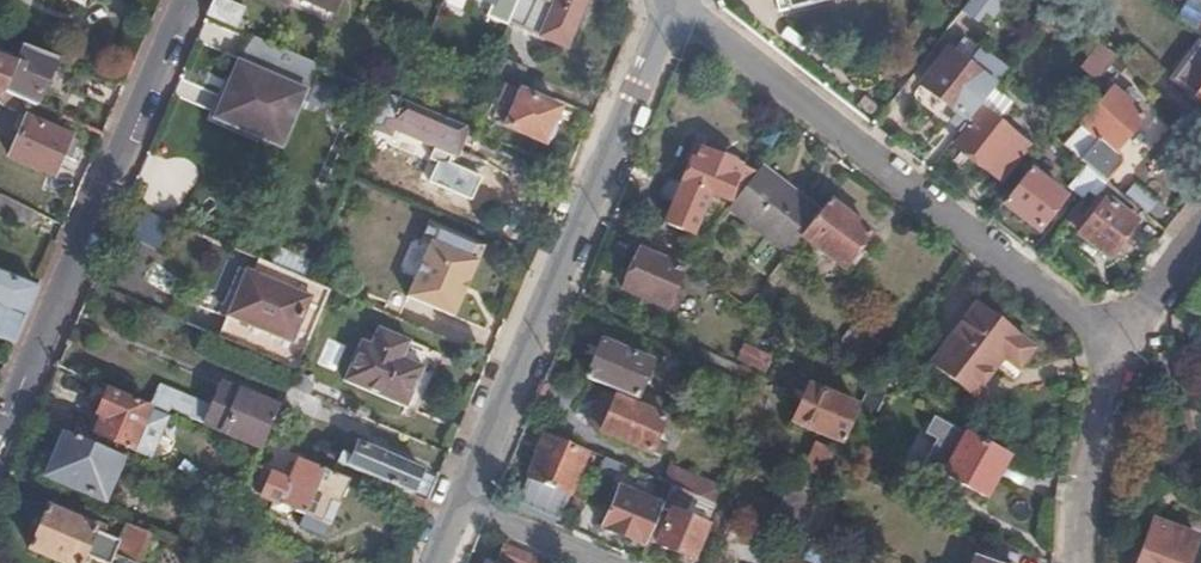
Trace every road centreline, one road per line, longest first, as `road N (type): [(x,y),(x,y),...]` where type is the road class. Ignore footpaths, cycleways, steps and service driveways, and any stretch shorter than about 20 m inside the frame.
road 1 (residential): [(670,0),(1119,348)]
road 2 (residential): [(453,504),(669,0)]
road 3 (residential): [(189,0),(0,436)]
road 4 (residential): [(1079,562),(1090,444),(1119,348)]
road 5 (residential): [(453,504),(597,562)]
road 6 (residential): [(1119,348),(1200,230)]

